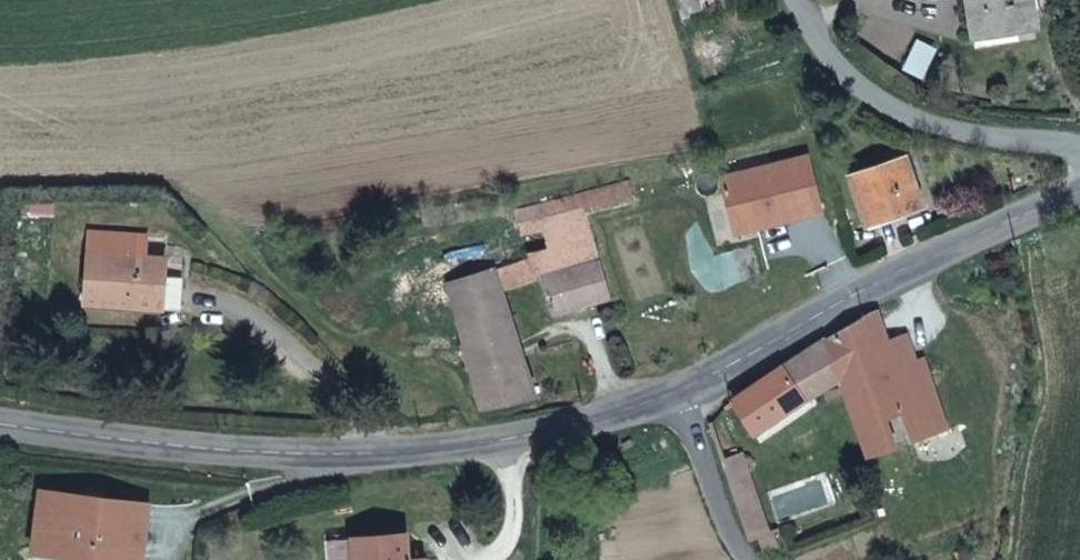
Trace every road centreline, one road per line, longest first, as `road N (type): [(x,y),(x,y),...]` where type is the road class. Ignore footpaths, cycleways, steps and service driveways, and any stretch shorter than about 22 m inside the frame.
road 1 (secondary): [(0,418),(276,454),(414,451),(540,431),(678,389)]
road 2 (secondary): [(678,389),(933,257),(1079,193)]
road 3 (unclassified): [(802,0),(819,51),(897,119),(1042,137),(1079,151)]
road 4 (unclassified): [(740,559),(678,389)]

